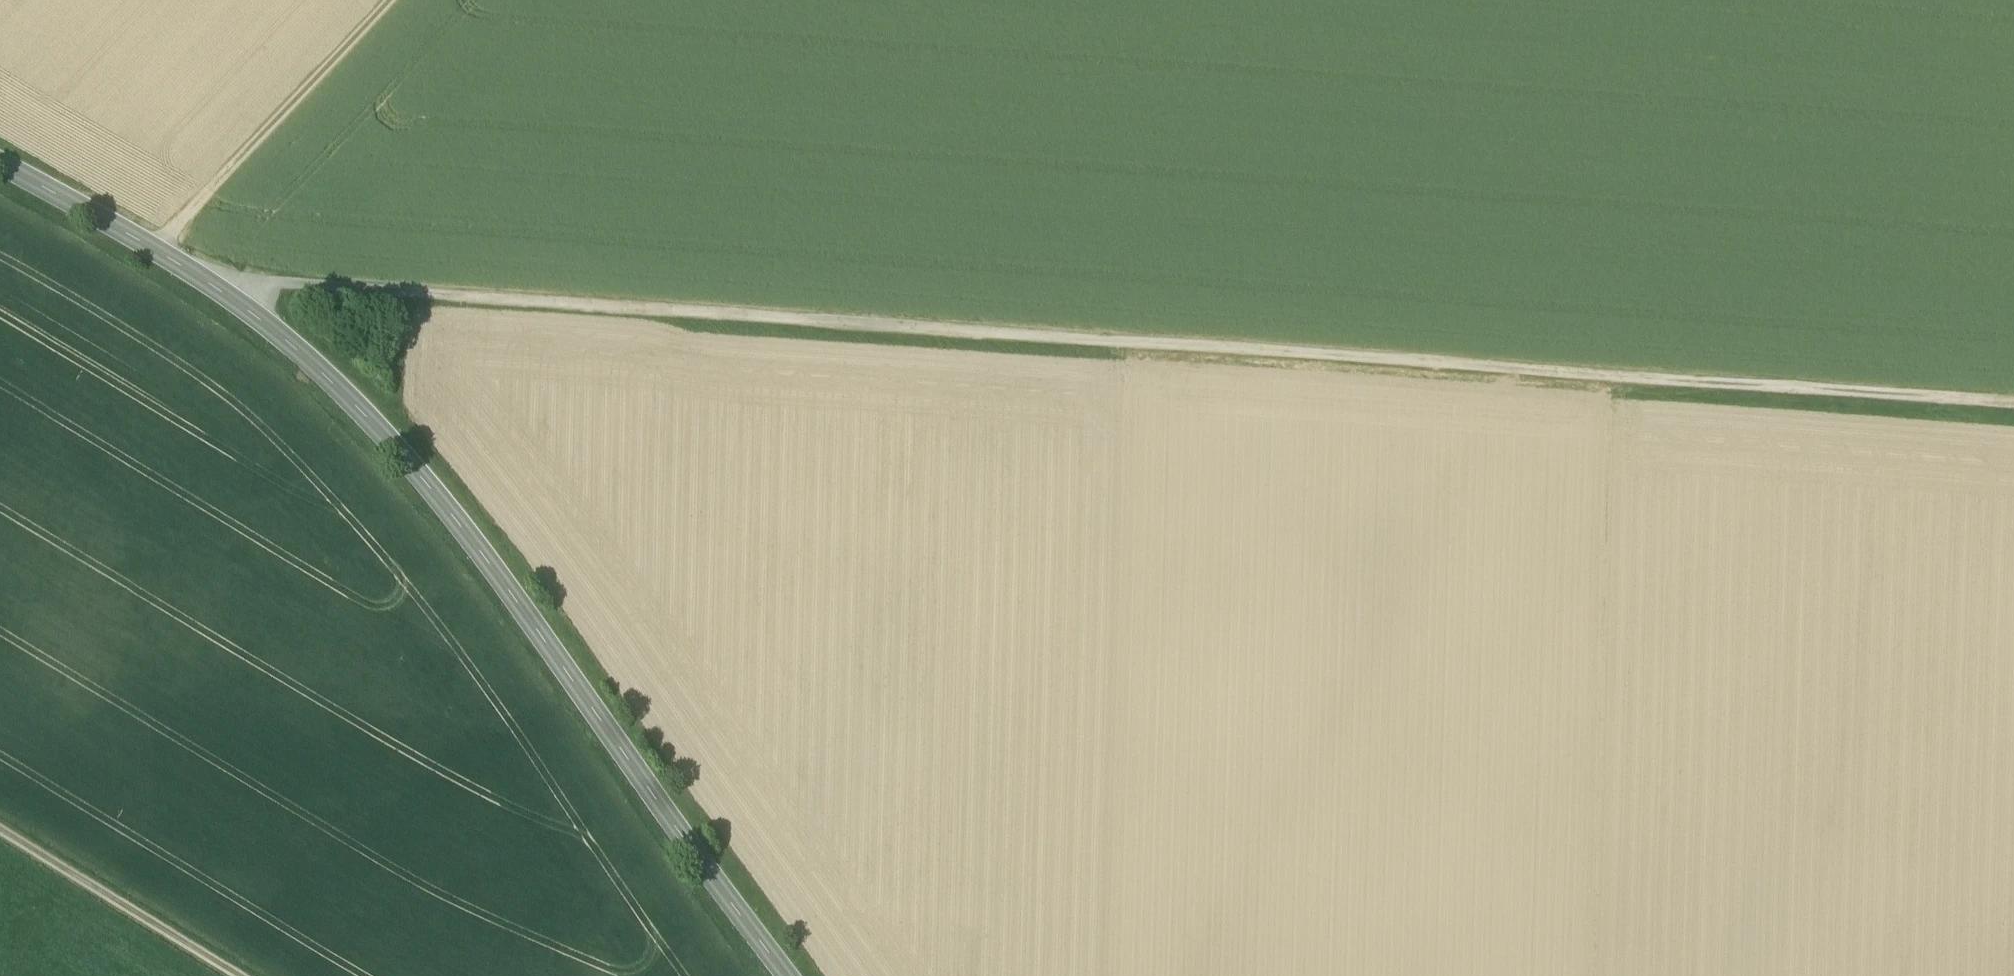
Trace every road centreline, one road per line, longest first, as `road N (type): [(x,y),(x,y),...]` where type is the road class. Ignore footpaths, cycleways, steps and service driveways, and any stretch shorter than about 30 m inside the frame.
road 1 (track): [(2013,400),(266,278),(240,300)]
road 2 (tertiary): [(791,975),(384,424),(240,300),(0,160)]
road 3 (track): [(159,250),(385,0)]
road 4 (track): [(245,975),(0,827)]

